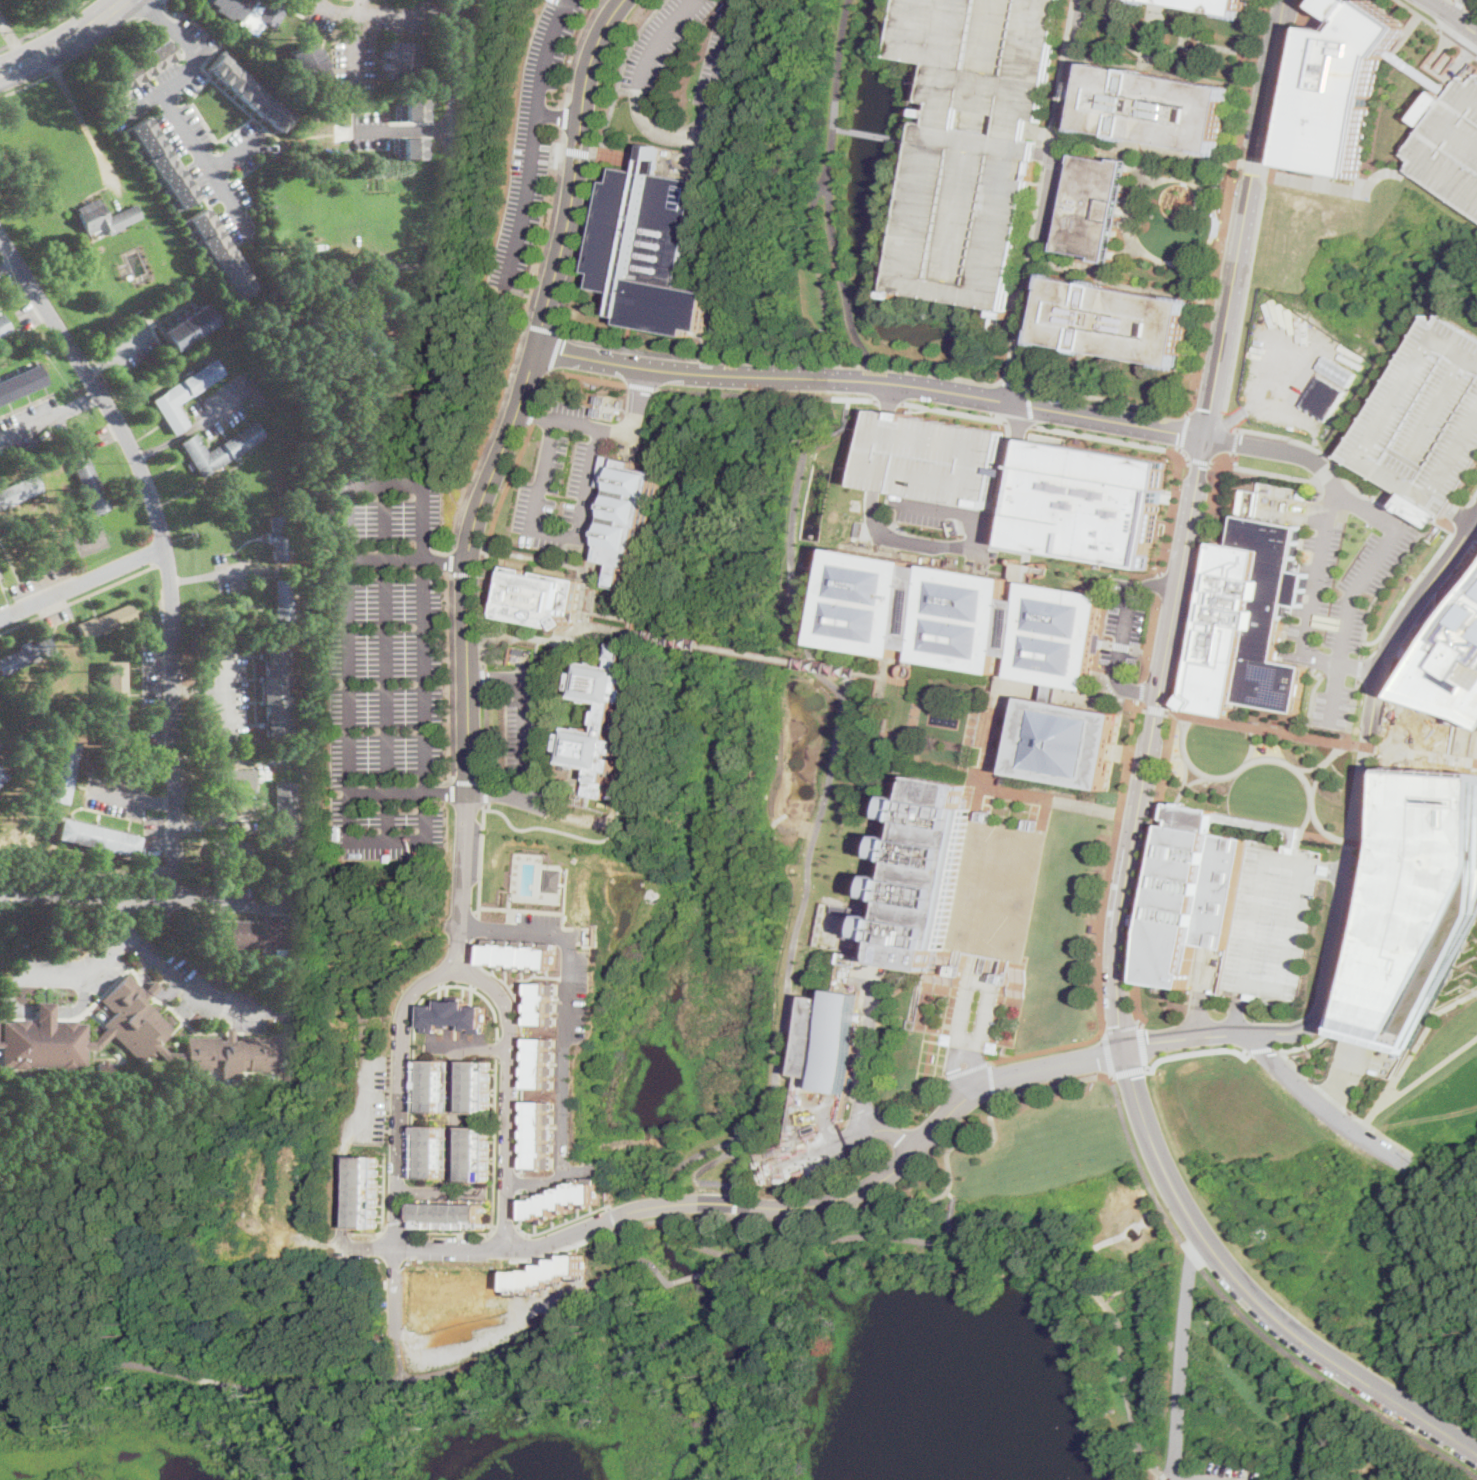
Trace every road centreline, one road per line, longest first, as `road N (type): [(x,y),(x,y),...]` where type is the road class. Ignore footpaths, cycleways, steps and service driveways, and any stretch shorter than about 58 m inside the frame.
road 1 (tertiary): [(1126,1049),(1118,924),(1252,173)]
road 2 (residential): [(1126,1049),(987,1083),(895,1170),(828,1201),(668,1204),(540,1246),(328,1247)]
road 3 (residential): [(573,192),(536,347),(469,545),(460,935)]
road 4 (residential): [(1476,510),(1382,670),(1318,1015),(1292,1031),(1214,1032),(1126,1049)]
road 5 (residential): [(0,232),(137,458),(151,496),(173,630),(174,901)]
road 6 (residential): [(1204,436),(933,389),(645,368),(536,347)]
road 7 (tertiary): [(1476,1451),(1302,1338),(1227,1266),(1168,1176),(1126,1049)]
road 8 (residential): [(458,0),(436,431)]
road 9 (residential): [(460,935),(449,962),(404,1007),(396,1248)]
road 10 (residential): [(508,1248),(510,1029),(499,995),(467,962),(460,935)]
road 11 (residential): [(249,232),(167,92),(199,52),(144,0)]
road 12 (residential): [(163,550),(0,620)]
road 13 (residential): [(1334,490),(1312,459),(1204,436)]
road 14 (residential): [(455,1047),(454,1193)]
road 15 (primary): [(0,73),(66,41),(124,0)]
road 16 (residential): [(624,0),(598,44),(582,118)]

